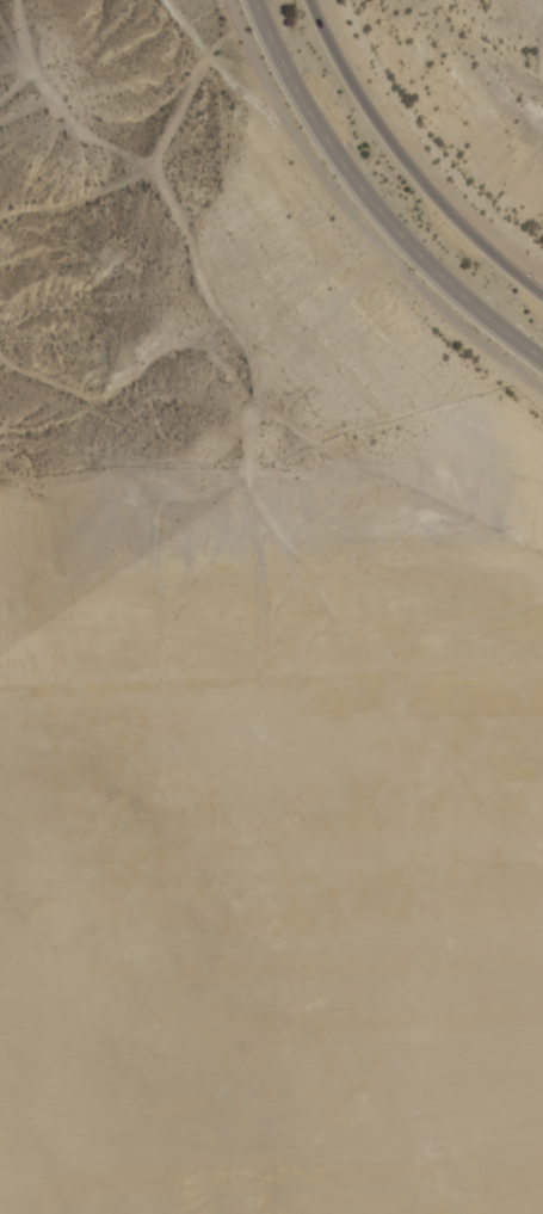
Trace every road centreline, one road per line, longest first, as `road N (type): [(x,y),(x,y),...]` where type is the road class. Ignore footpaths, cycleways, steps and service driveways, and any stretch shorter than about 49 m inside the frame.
road 1 (secondary): [(255,0),(313,115),(391,223),(542,359)]
road 2 (secondary): [(542,294),(458,221),(403,158),(356,90),(309,0)]

